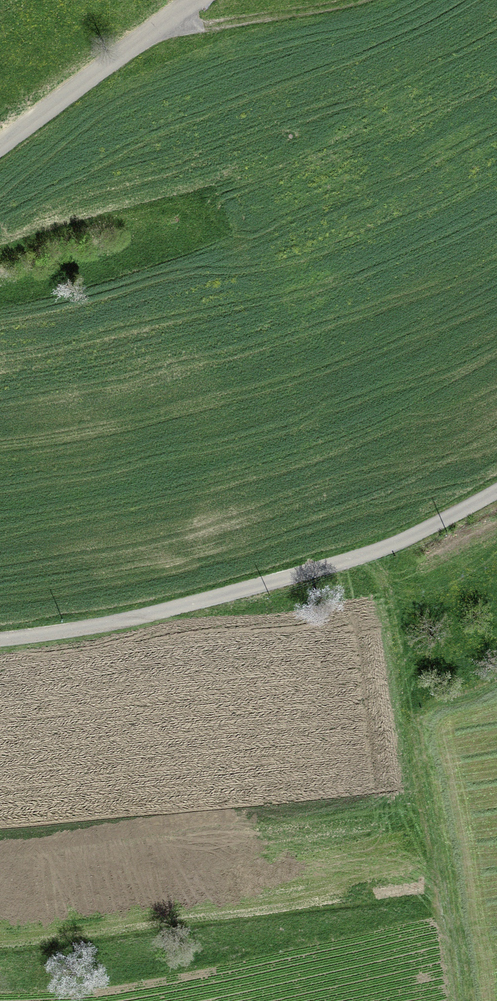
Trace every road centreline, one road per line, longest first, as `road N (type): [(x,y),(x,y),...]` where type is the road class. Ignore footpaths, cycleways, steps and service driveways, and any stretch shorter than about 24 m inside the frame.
road 1 (unclassified): [(496,495),(387,555),(130,623),(0,644)]
road 2 (track): [(457,1000),(387,555)]
road 3 (unclassified): [(0,149),(200,0)]
road 4 (track): [(171,21),(222,27),(351,0)]

